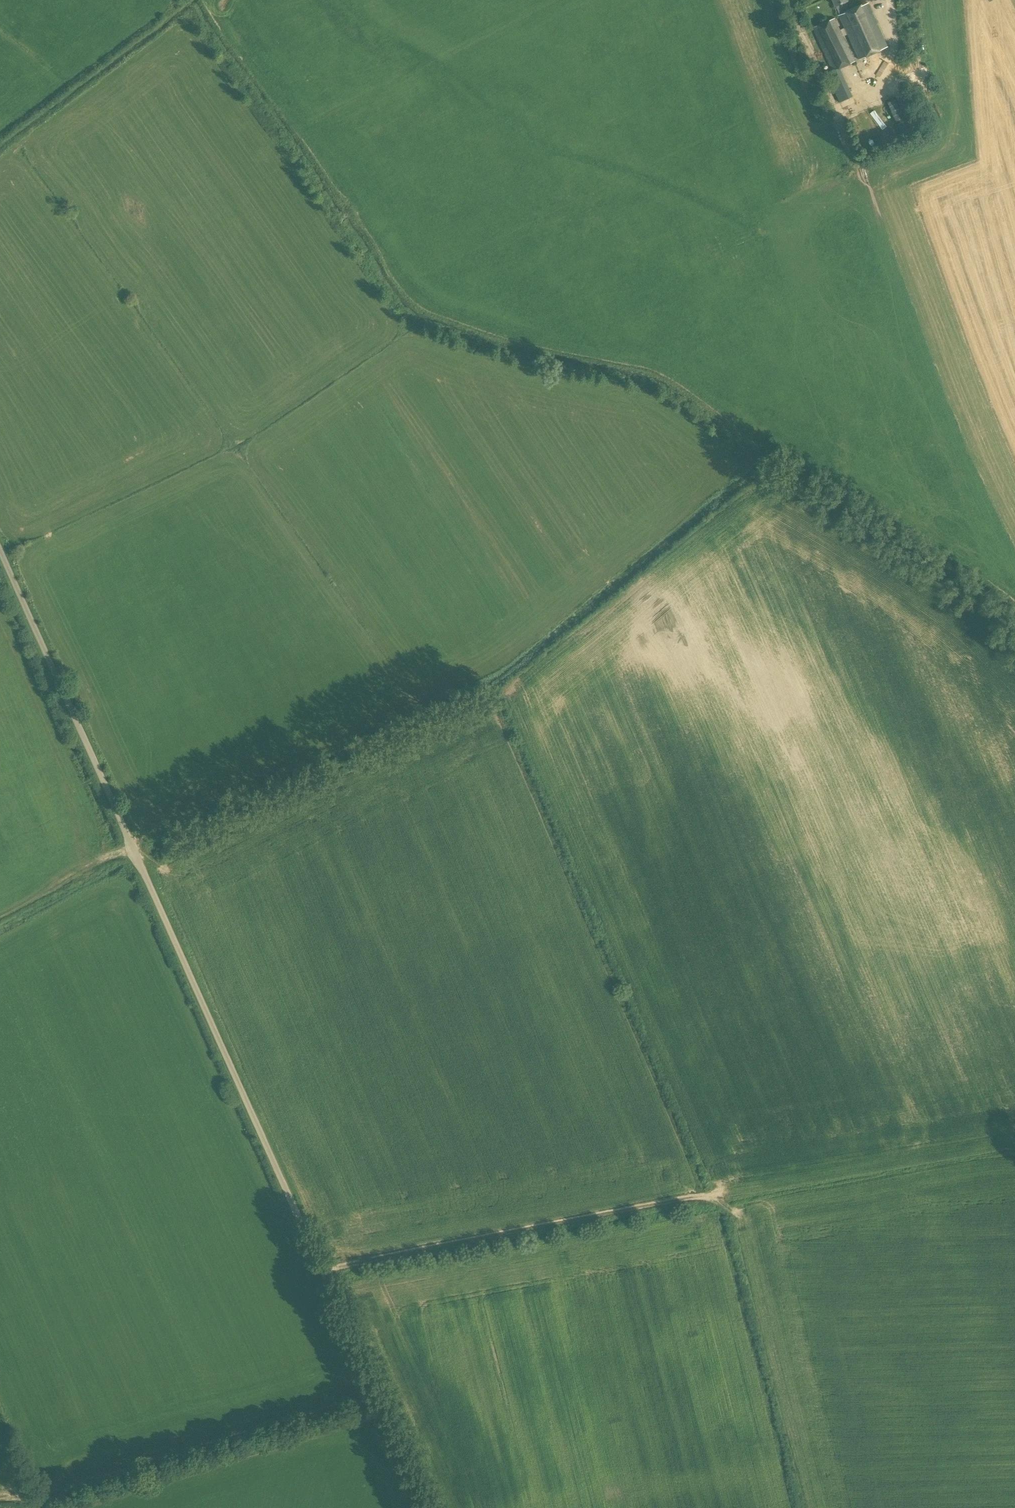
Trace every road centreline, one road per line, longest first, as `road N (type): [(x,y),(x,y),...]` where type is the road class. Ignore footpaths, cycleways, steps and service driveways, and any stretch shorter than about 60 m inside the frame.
road 1 (unclassified): [(420,1507),(378,1394),(0,554)]
road 2 (track): [(732,1212),(696,1198),(322,1272)]
road 3 (track): [(0,914),(132,847)]

